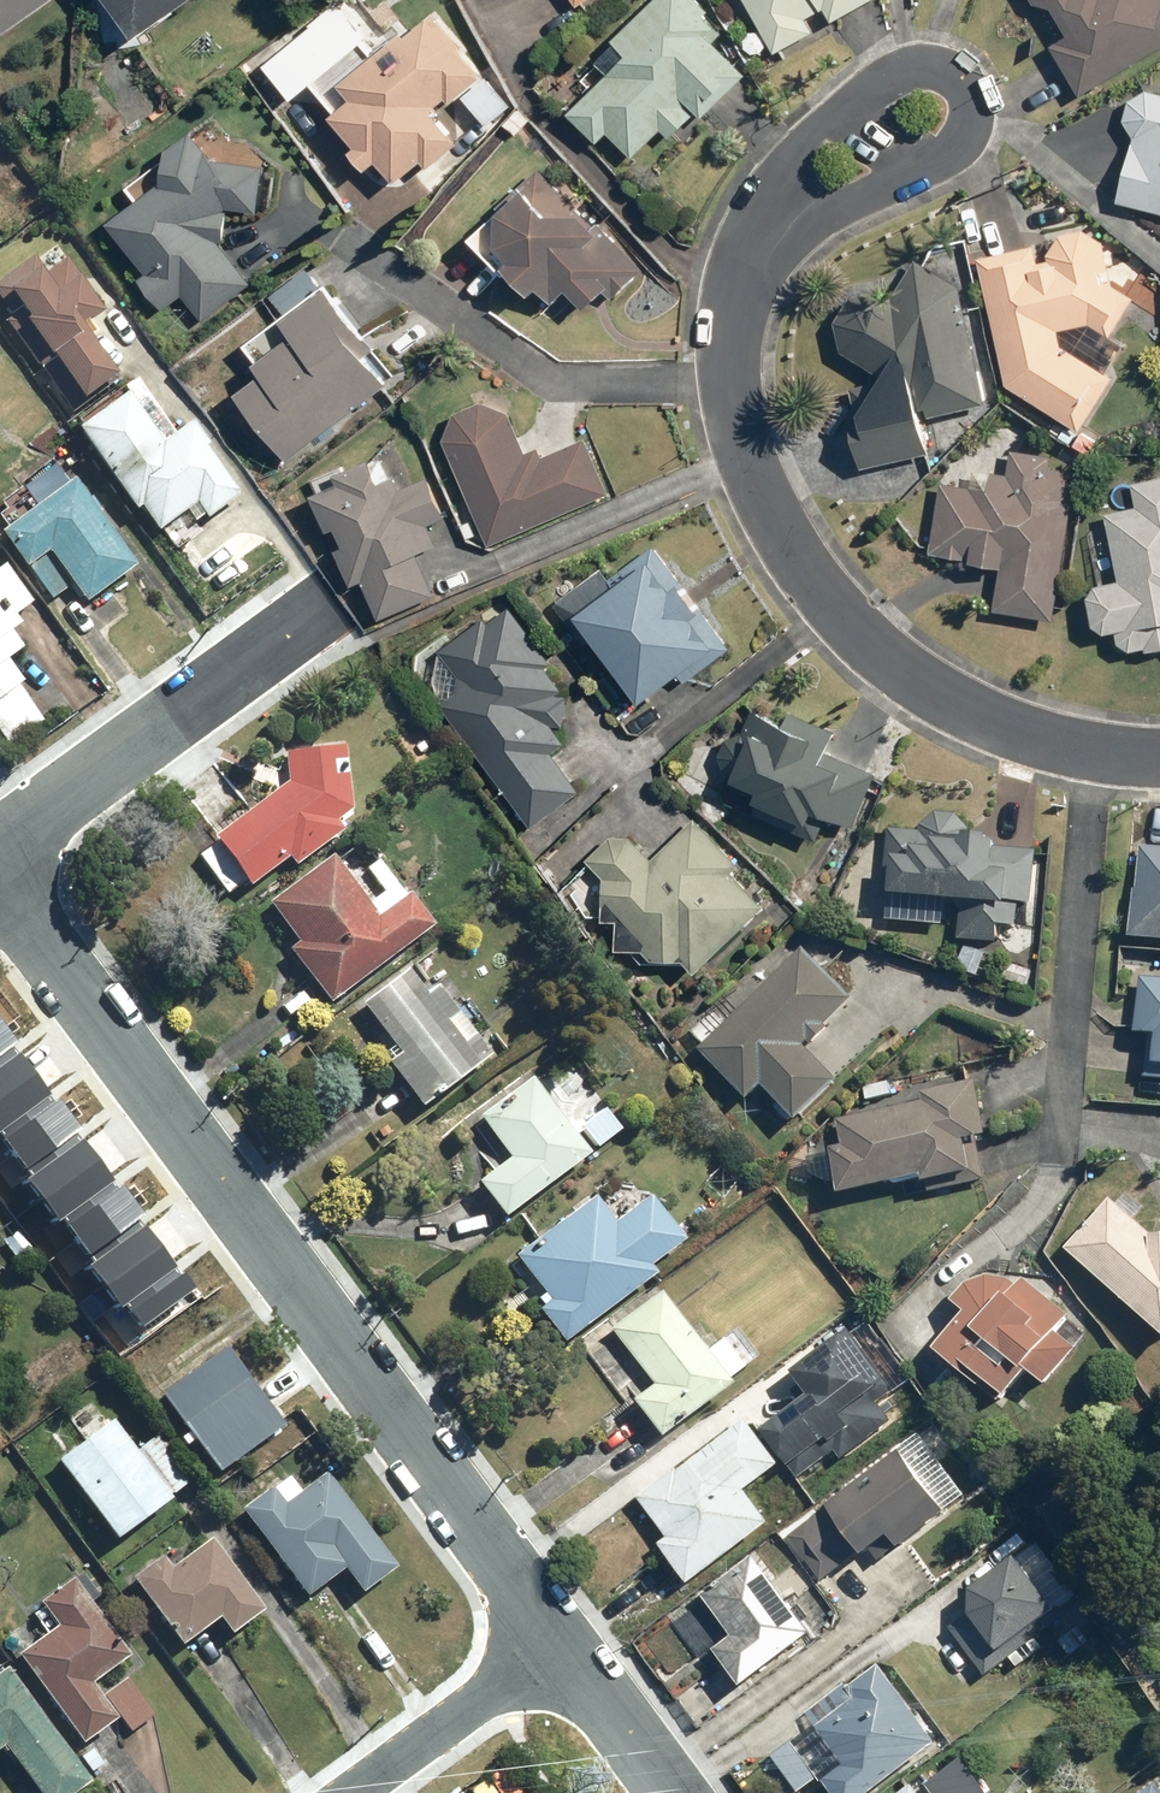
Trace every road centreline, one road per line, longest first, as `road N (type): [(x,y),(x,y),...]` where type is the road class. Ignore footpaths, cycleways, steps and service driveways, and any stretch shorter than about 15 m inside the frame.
road 1 (residential): [(557,1645),(0,891)]
road 2 (residential): [(1095,753),(1024,737),(925,689),(853,632),(791,563),(745,477),(729,377),(745,280),(773,213)]
road 3 (residential): [(773,213),(811,131),(897,64),(931,54),(960,69),(975,87),(968,132),(850,202)]
road 4 (residential): [(1095,753),(1057,1180)]
road 5 (residential): [(0,850),(332,599)]
road 6 (residential): [(353,1792),(557,1645)]
road 7 (residential): [(669,1792),(557,1645)]

